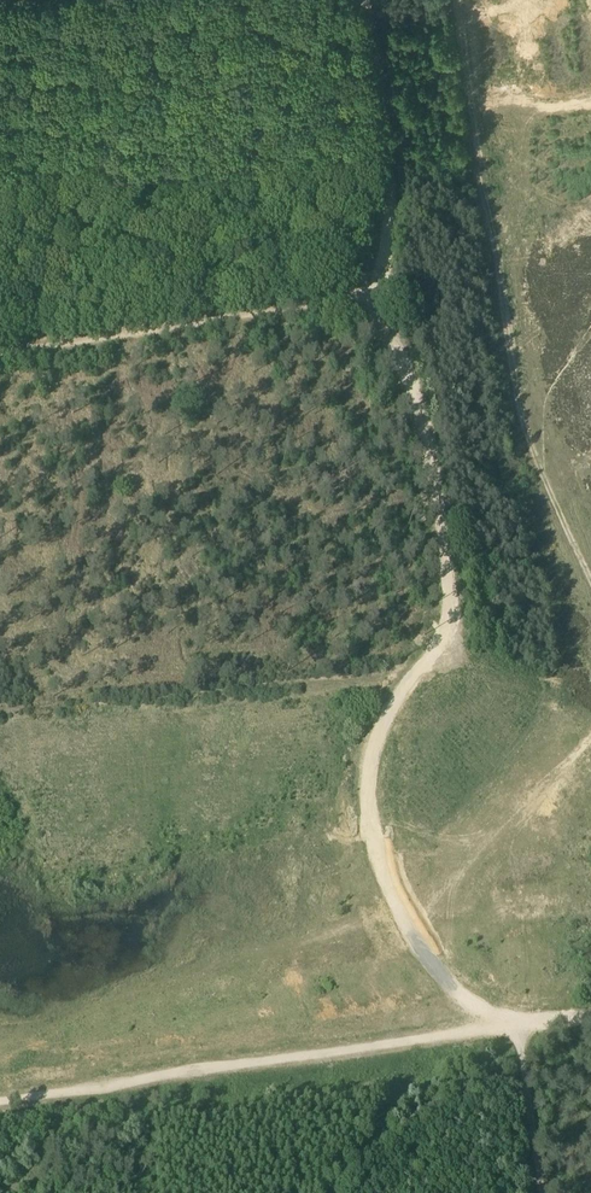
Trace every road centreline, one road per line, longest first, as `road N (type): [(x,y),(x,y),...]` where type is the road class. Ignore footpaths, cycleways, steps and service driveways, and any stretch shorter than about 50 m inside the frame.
road 1 (track): [(369,299),(420,418),(448,596),(445,636),(373,742),(366,788),(374,836),(414,932),(457,997),(509,1030)]
road 2 (track): [(509,1030),(0,1103)]
road 3 (track): [(369,299),(0,353)]
road 4 (track): [(357,0),(390,213),(369,299)]
road 5 (track): [(535,1192),(509,1030)]

